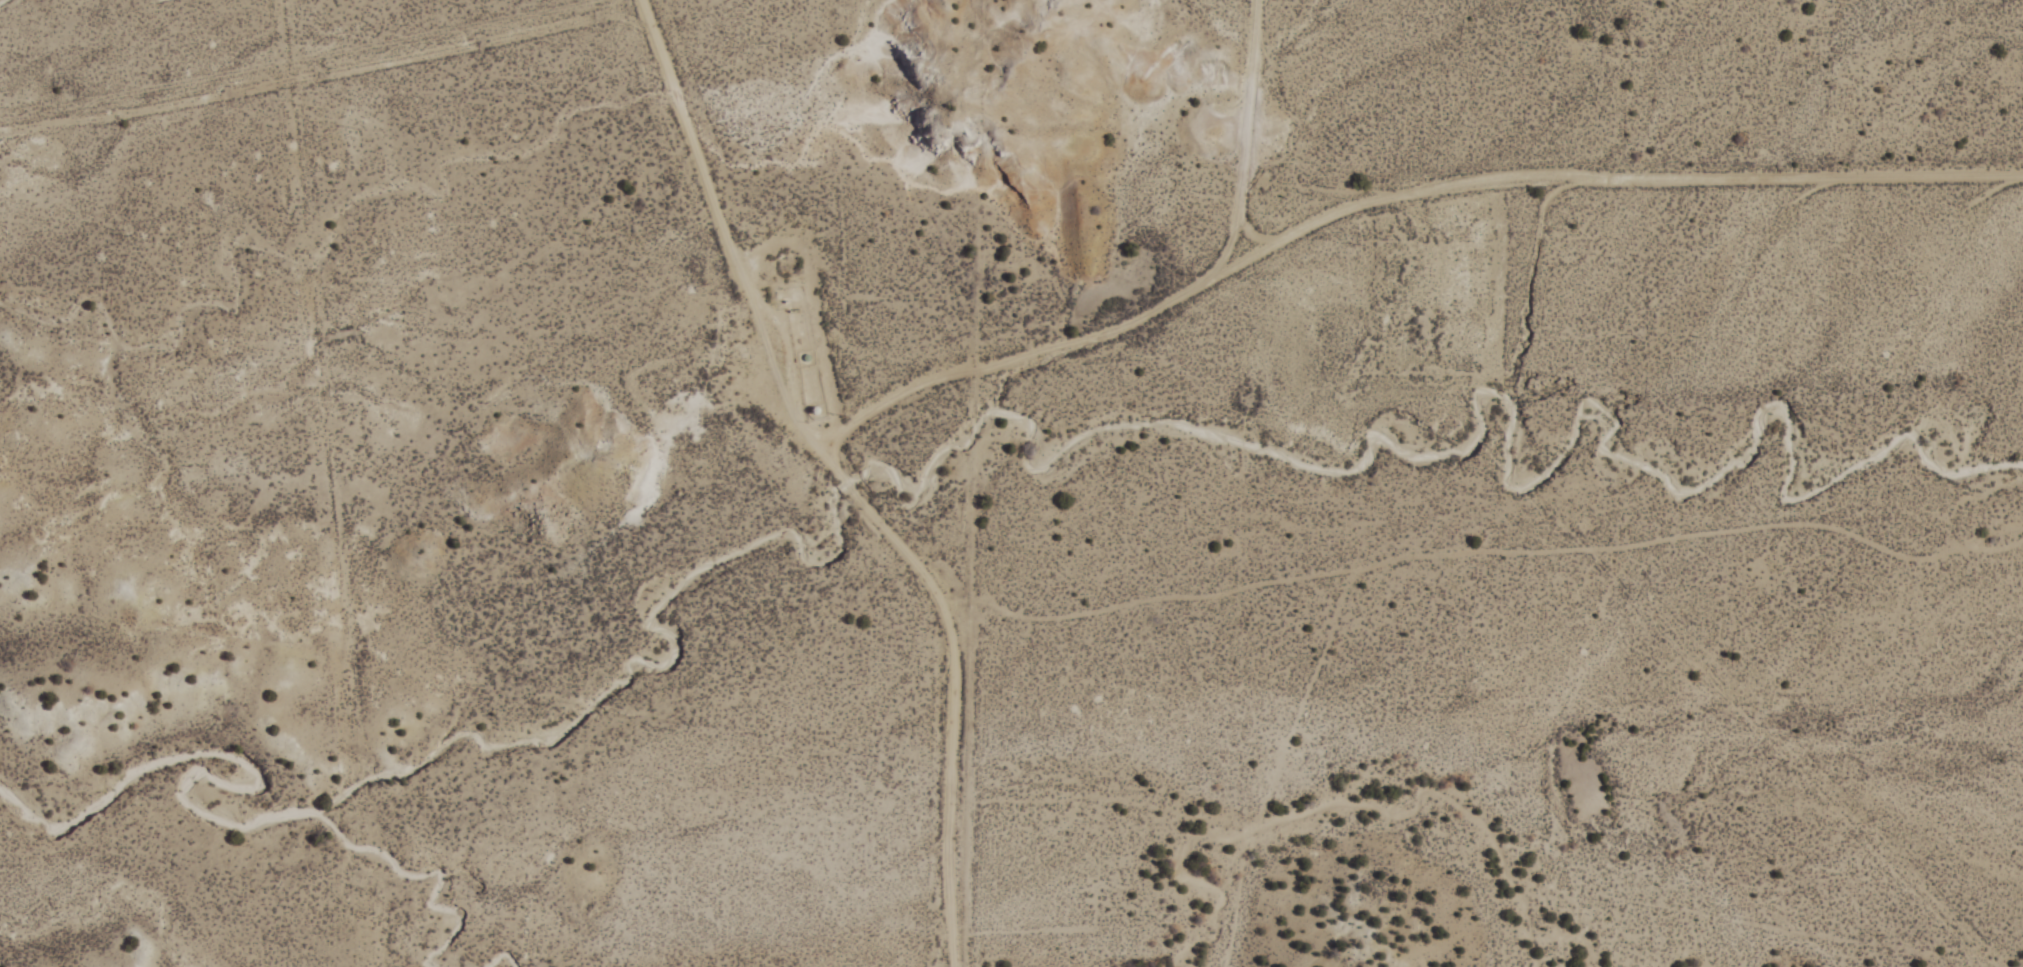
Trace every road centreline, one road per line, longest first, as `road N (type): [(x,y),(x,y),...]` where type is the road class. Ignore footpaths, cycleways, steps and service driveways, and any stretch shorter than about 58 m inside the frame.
road 1 (track): [(963,966),(999,837),(995,749),(785,145),(709,0)]

